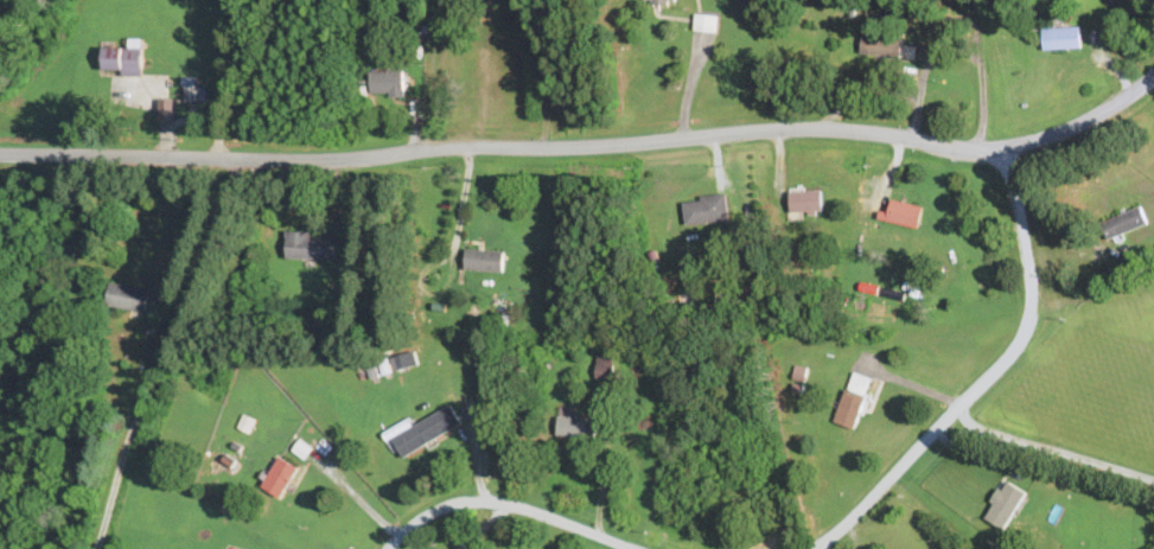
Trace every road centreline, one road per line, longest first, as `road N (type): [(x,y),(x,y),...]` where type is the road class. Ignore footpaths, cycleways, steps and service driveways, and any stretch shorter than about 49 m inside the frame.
road 1 (residential): [(0,152),(331,162),(465,138),(599,152),(792,120),(1000,155),(1123,100),(1153,60)]
road 2 (residential): [(810,548),(994,368),(1038,312),(1022,221),(1000,155)]
road 3 (residential): [(380,548),(407,511),(452,493),(518,498),(652,548)]

